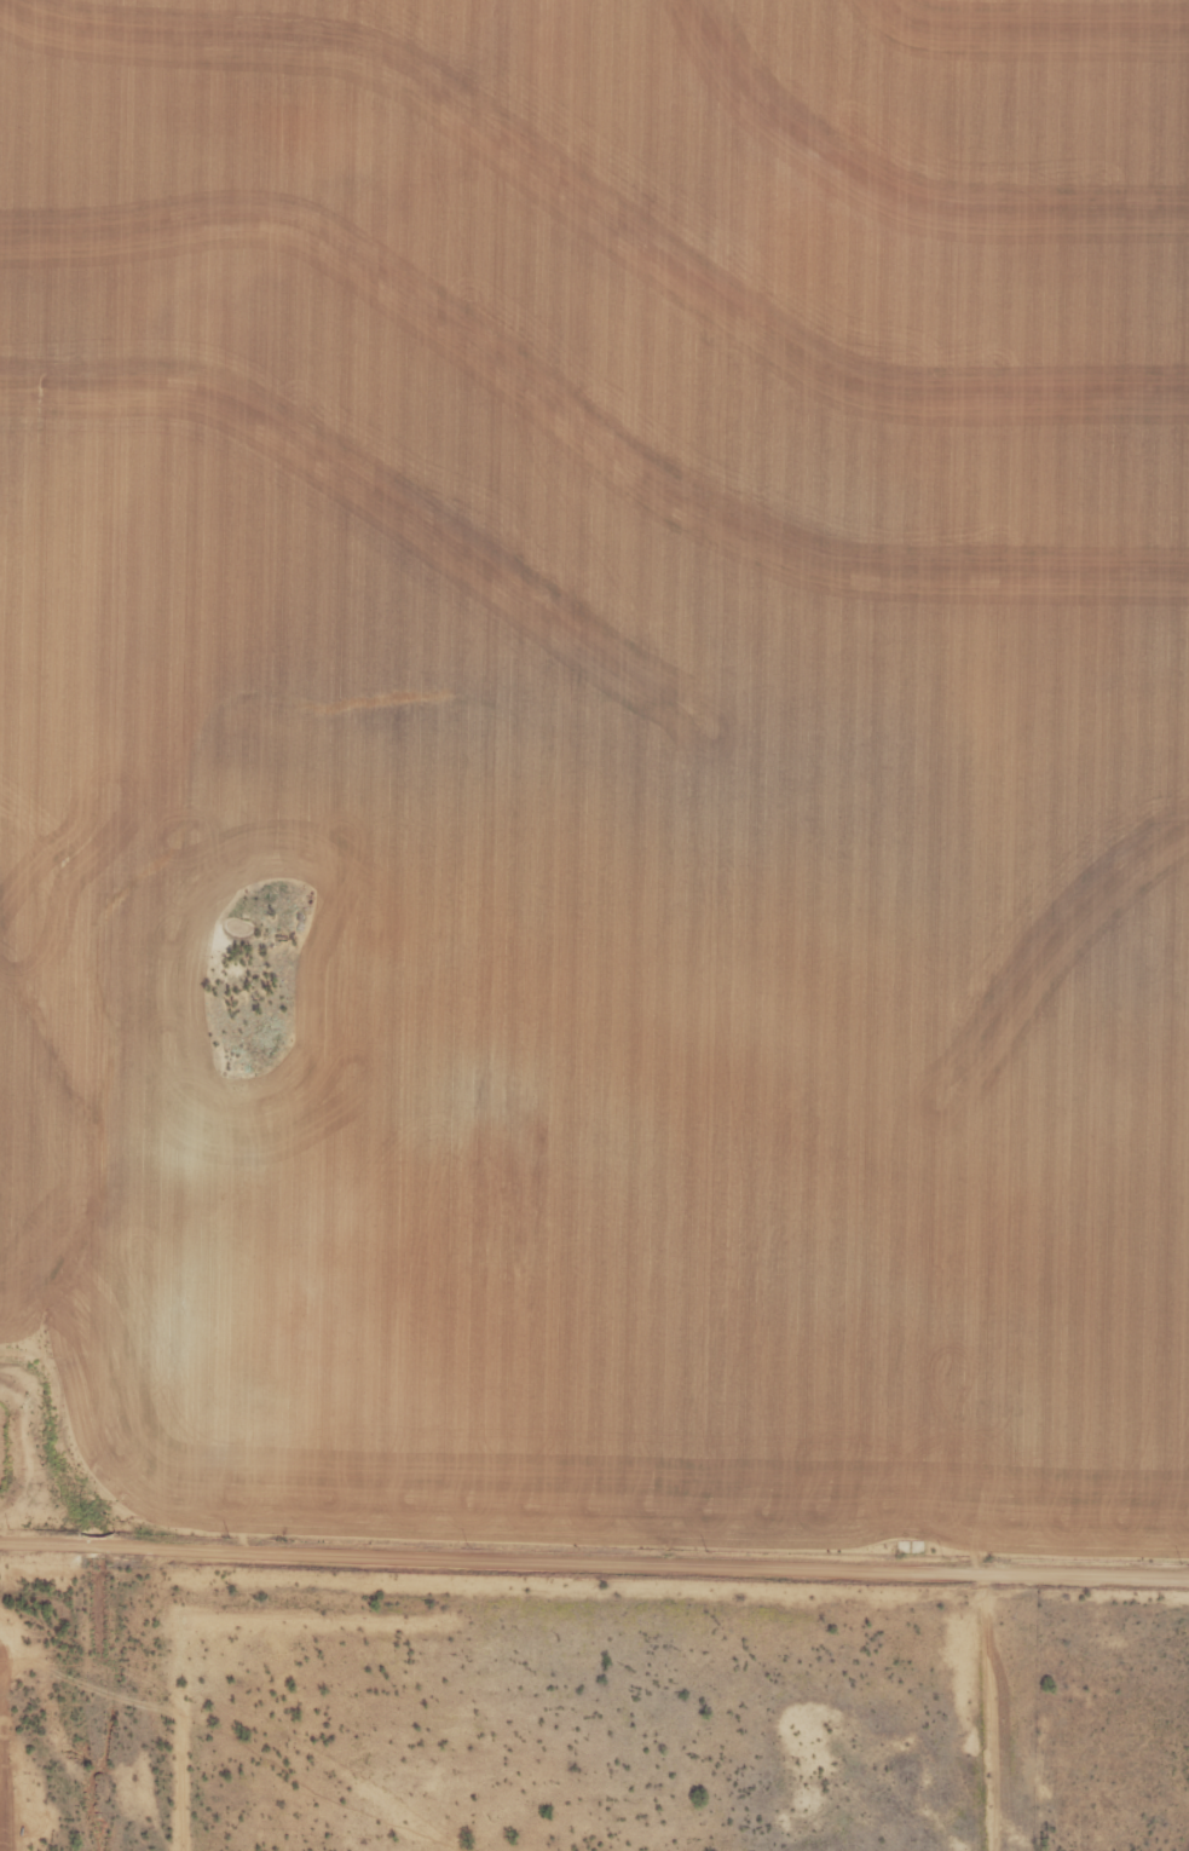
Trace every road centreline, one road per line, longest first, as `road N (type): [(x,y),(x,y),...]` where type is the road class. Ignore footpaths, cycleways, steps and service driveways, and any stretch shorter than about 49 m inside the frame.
road 1 (residential): [(1188,1578),(0,1540)]
road 2 (residential): [(987,1573),(1006,1803),(1037,1850)]

